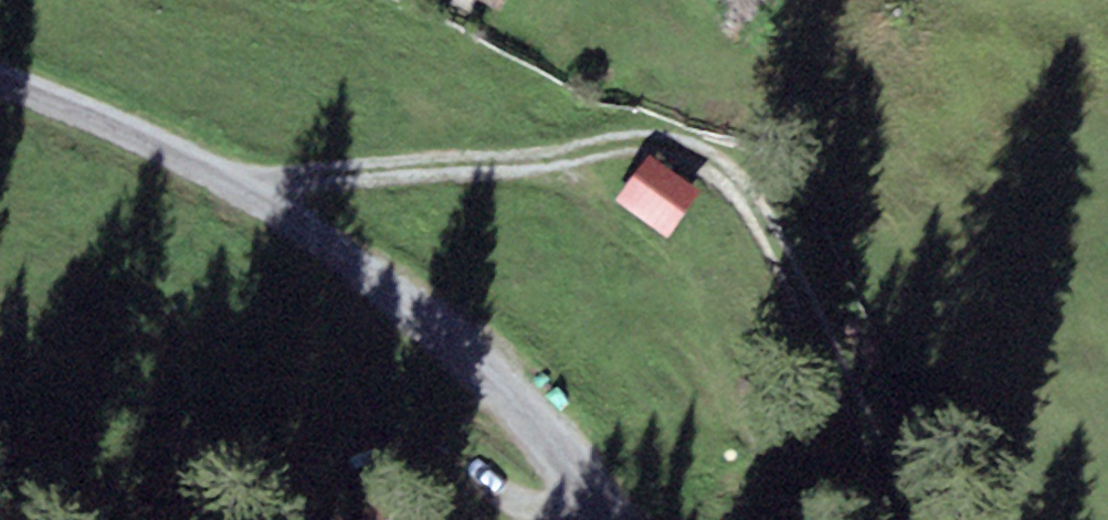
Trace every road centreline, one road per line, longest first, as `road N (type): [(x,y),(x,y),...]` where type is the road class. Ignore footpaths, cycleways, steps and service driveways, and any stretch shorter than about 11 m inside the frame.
road 1 (track): [(246,177),(545,165),(629,141),(688,149),(757,206),(903,519)]
road 2 (track): [(246,177),(424,311),(540,421),(586,474),(610,519)]
road 3 (track): [(0,70),(63,90),(246,177)]

